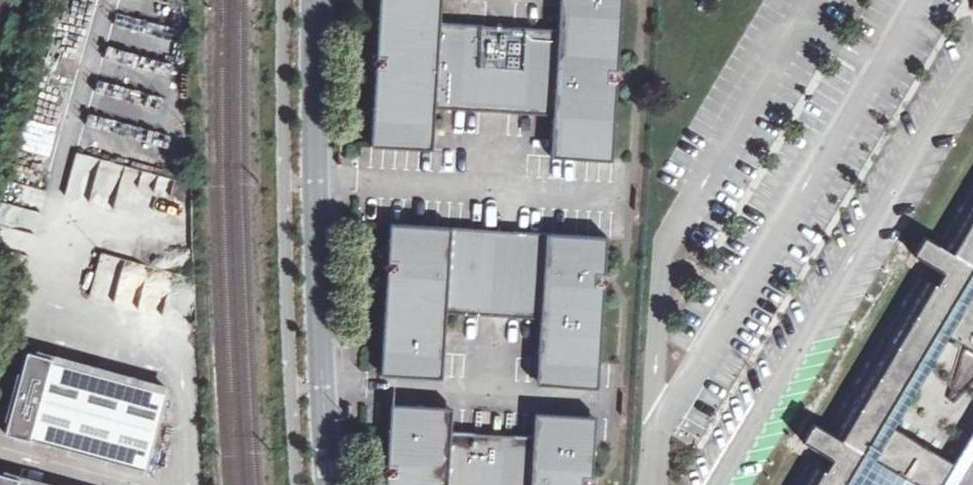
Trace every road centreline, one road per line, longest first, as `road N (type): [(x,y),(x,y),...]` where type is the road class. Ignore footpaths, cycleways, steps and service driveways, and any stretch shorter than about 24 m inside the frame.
road 1 (residential): [(328,484),(312,276),(307,0)]

